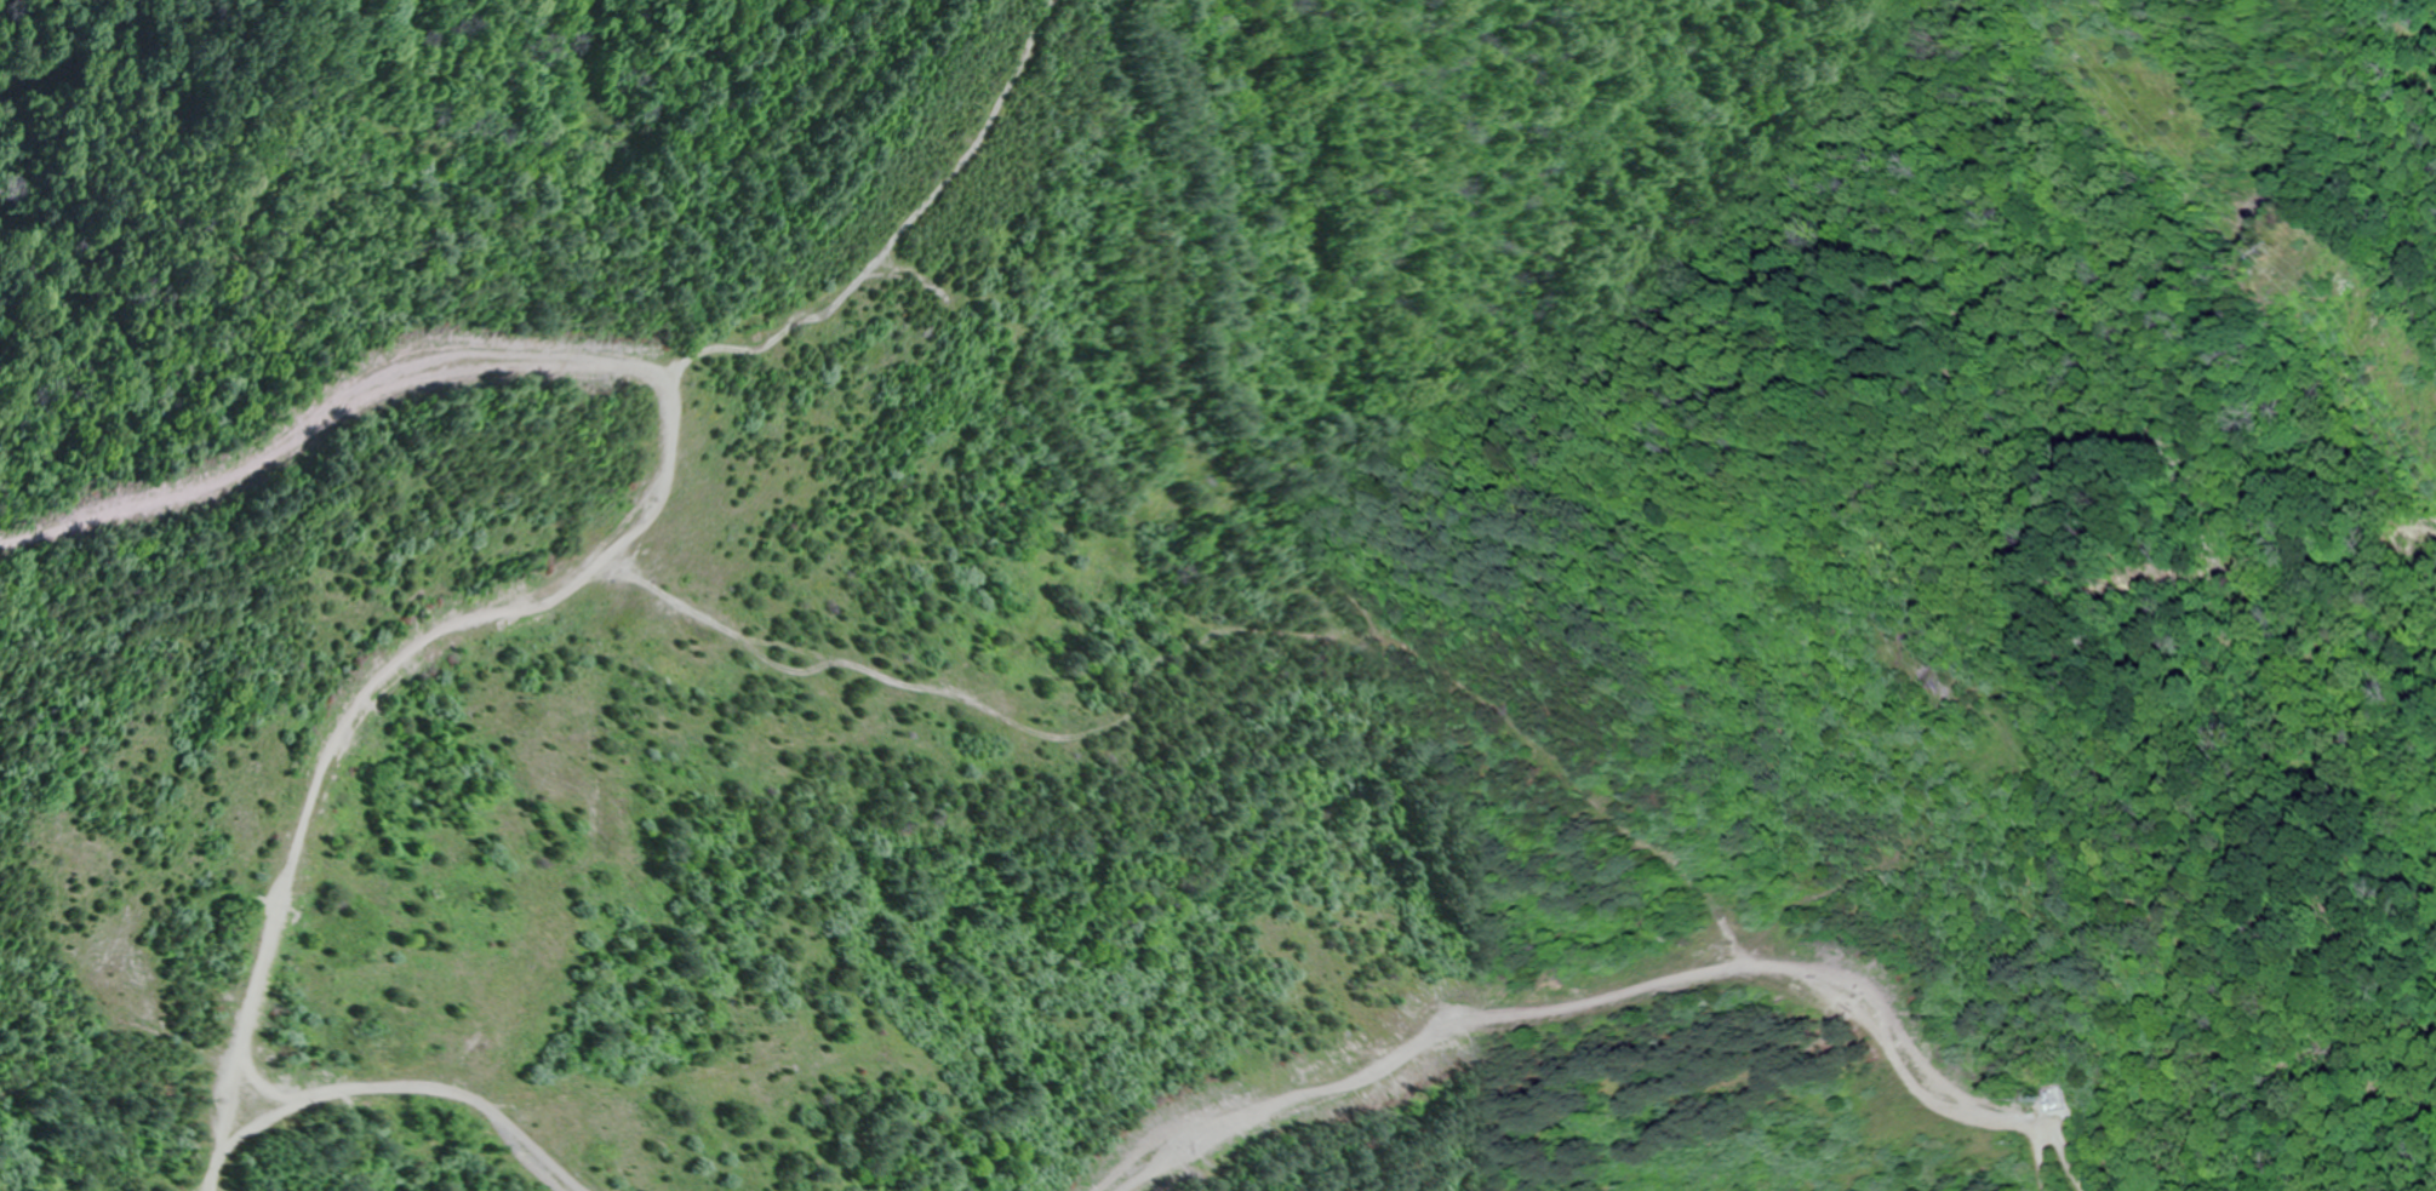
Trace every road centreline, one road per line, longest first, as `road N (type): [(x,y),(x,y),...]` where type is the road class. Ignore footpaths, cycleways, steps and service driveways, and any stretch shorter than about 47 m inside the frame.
road 1 (residential): [(2407,1190),(2396,1174),(2377,920),(2143,426)]

